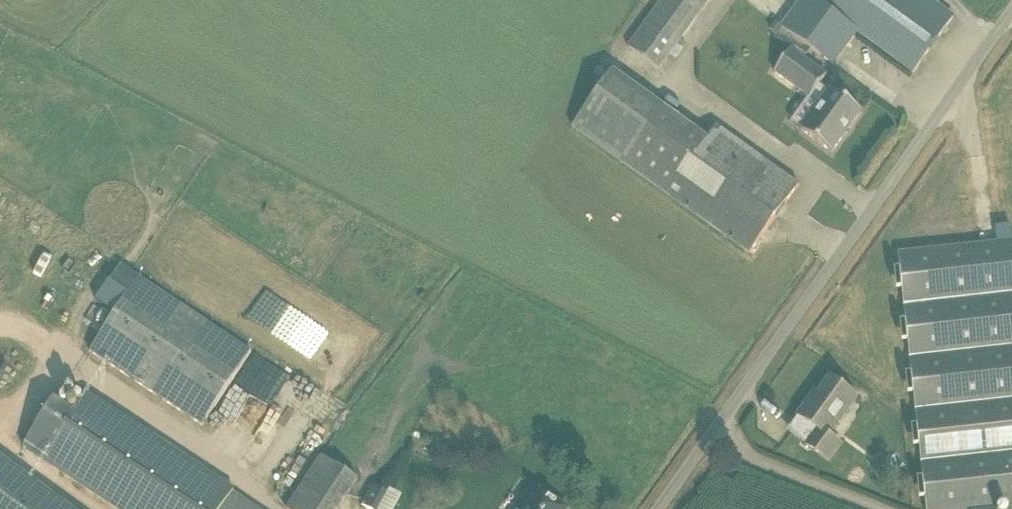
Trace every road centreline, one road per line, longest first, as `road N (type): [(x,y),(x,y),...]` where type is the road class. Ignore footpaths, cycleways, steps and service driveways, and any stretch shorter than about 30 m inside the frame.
road 1 (unclassified): [(658,508),(1011,10)]

